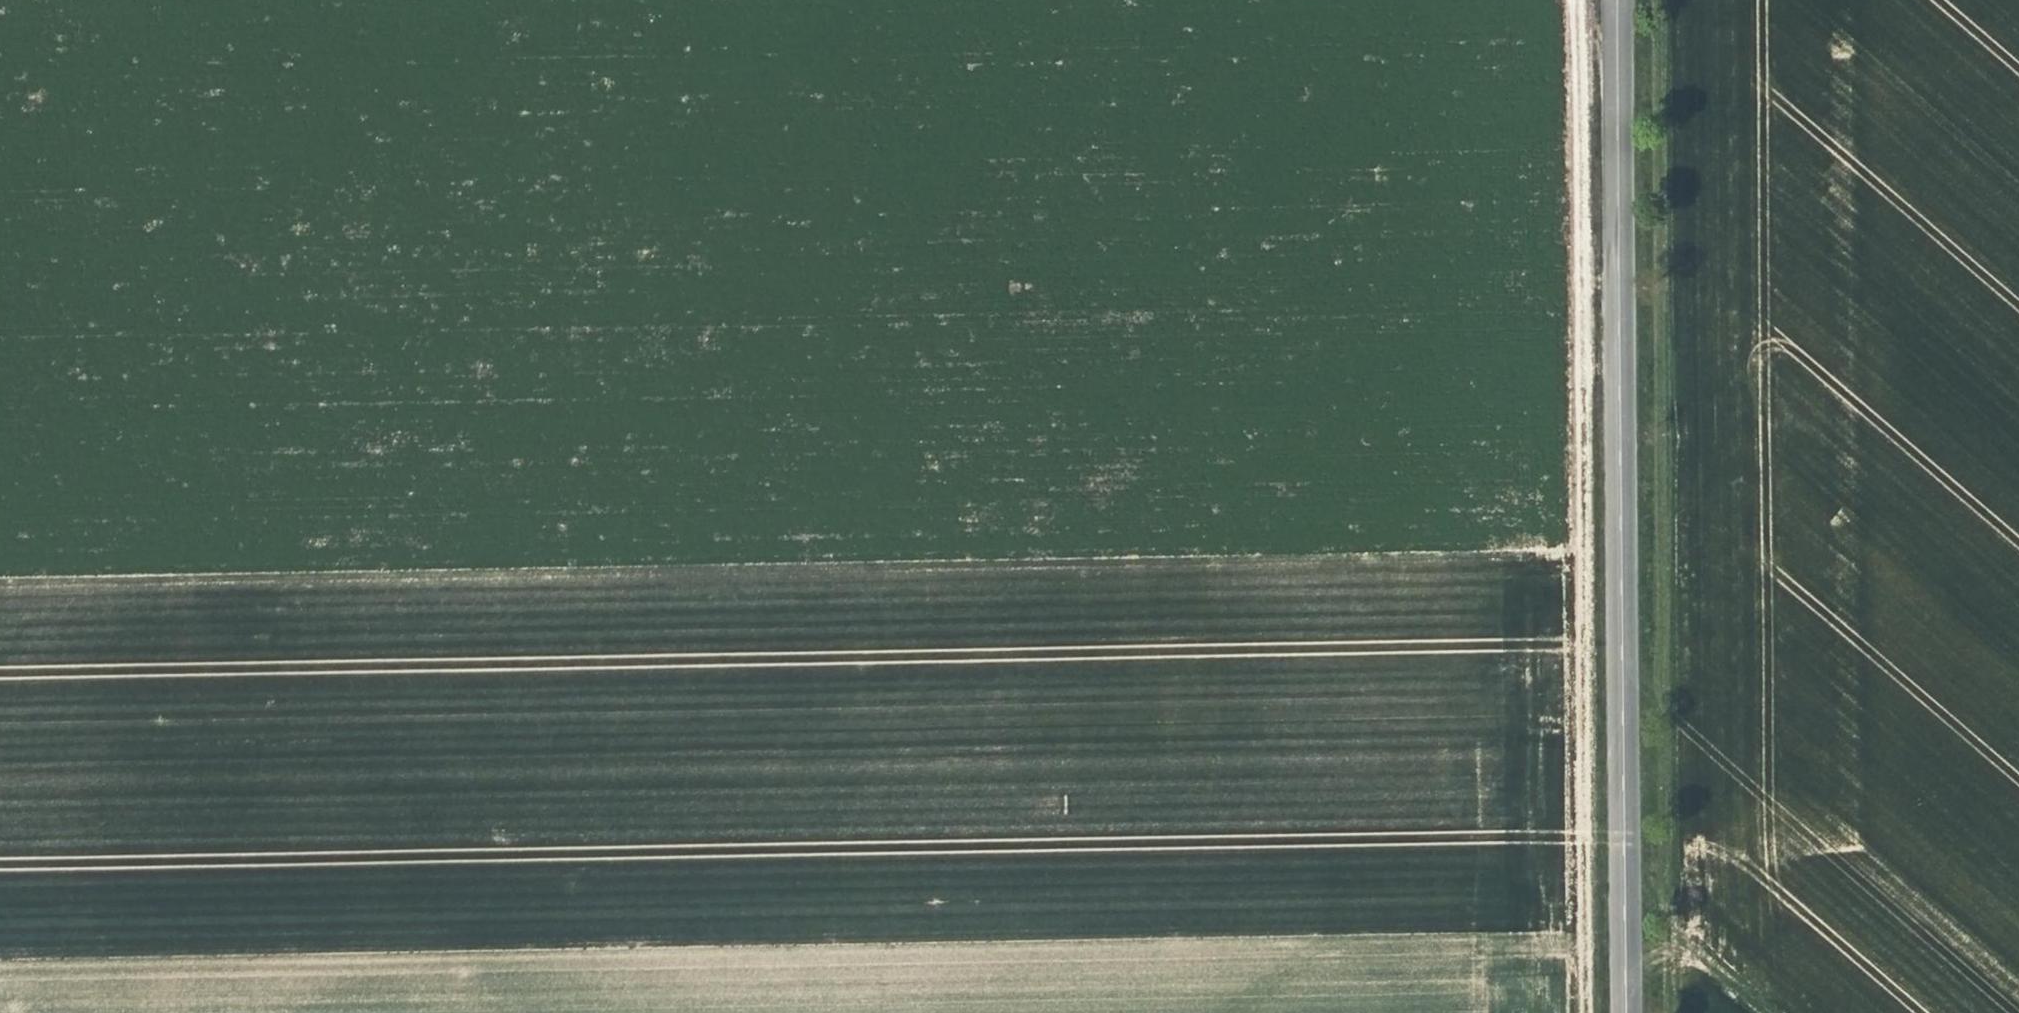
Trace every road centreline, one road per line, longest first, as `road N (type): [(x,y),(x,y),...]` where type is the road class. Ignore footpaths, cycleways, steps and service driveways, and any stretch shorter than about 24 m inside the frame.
road 1 (tertiary): [(1628,0),(1630,1012)]

